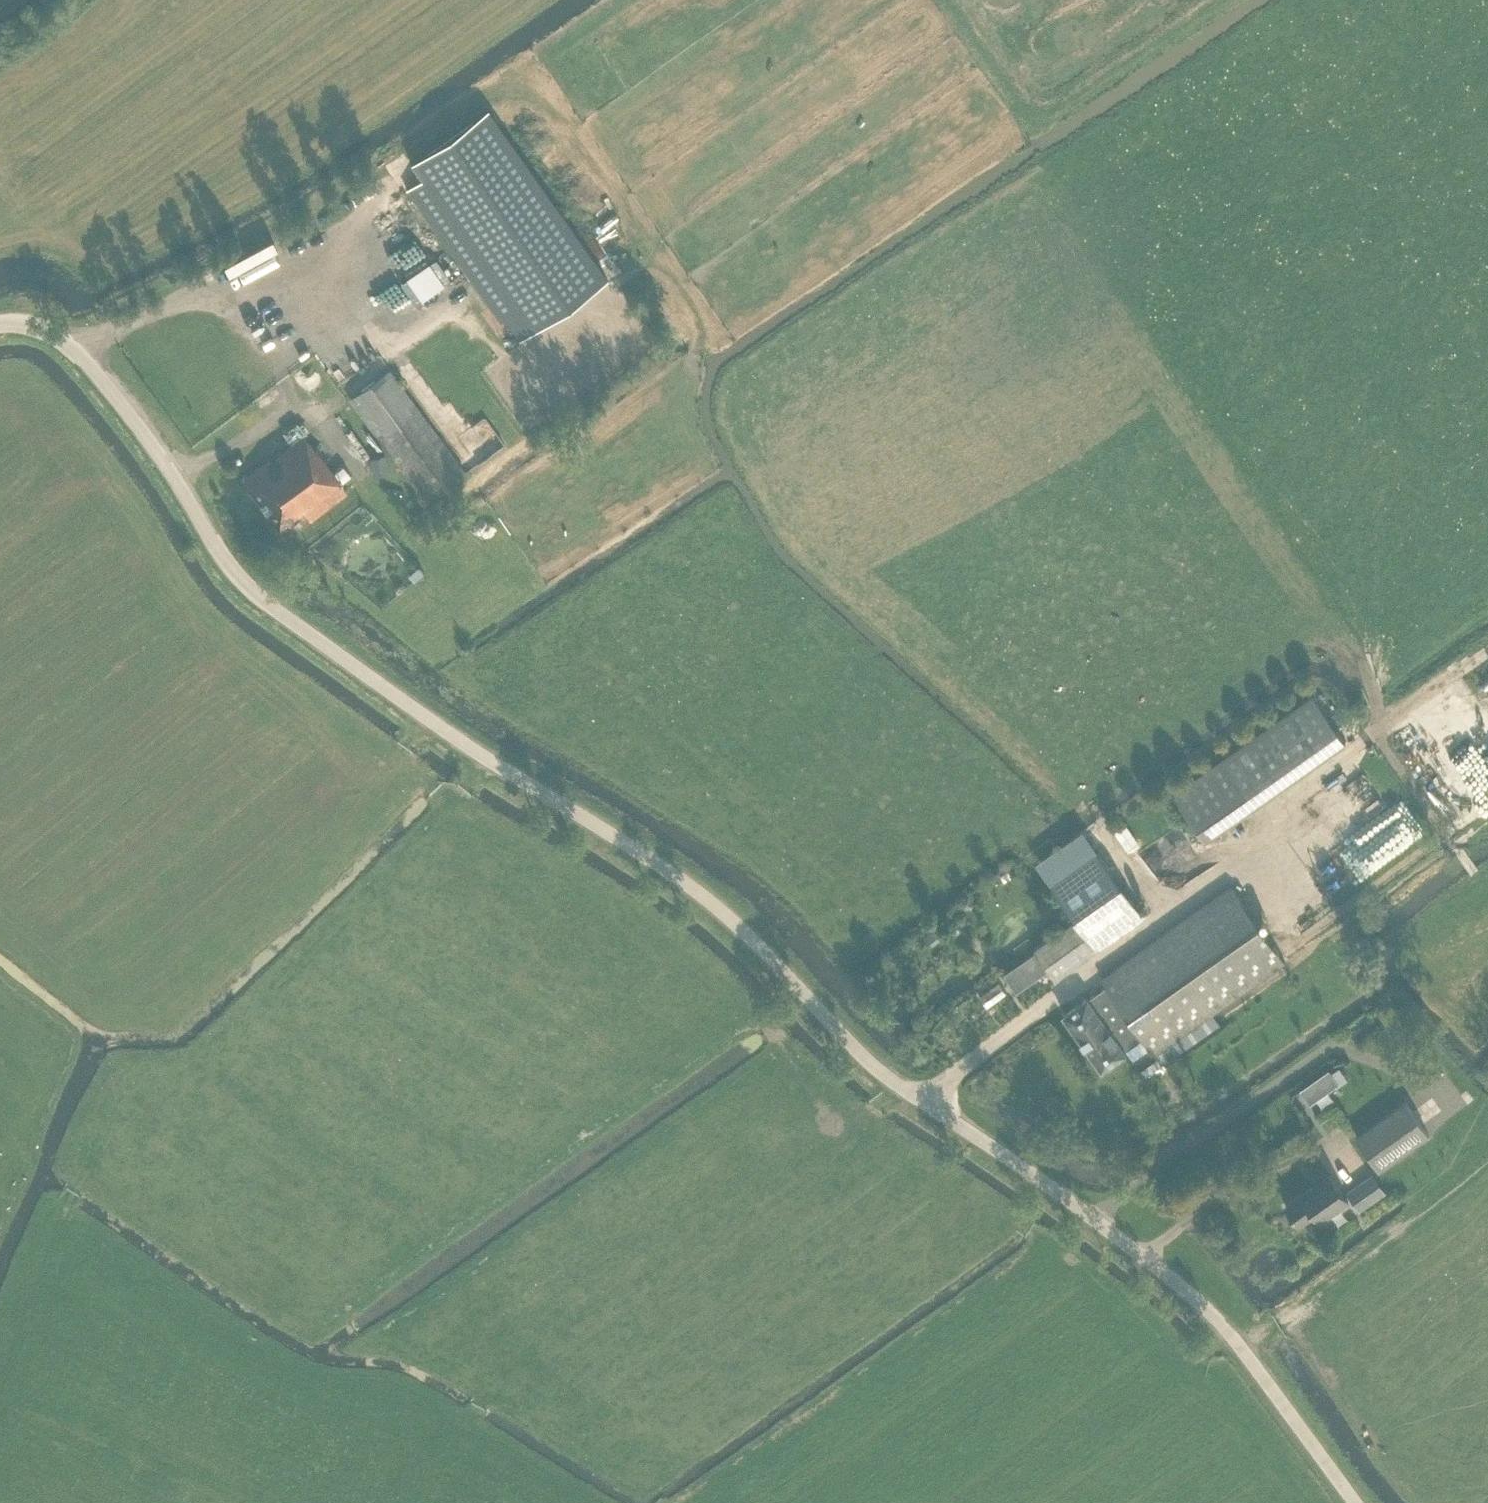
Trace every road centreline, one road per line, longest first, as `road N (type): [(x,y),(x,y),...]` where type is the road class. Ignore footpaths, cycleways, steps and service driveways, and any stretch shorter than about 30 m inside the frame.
road 1 (unclassified): [(1353,1502),(1222,1326),(1189,1296),(867,1062),(689,887),(466,744),(250,591),(148,436),(79,353),(47,327),(0,323)]

